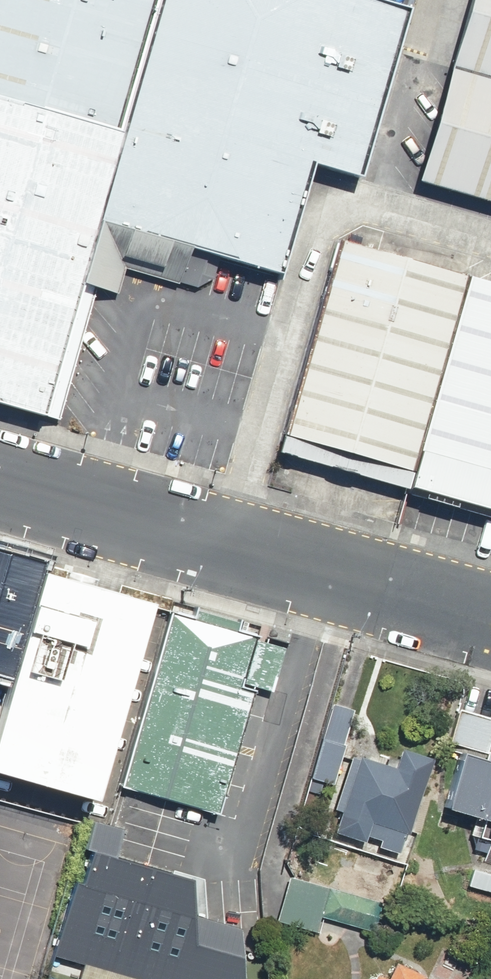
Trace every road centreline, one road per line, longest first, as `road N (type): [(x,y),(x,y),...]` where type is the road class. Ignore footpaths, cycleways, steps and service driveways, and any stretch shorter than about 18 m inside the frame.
road 1 (residential): [(0,479),(490,620)]

